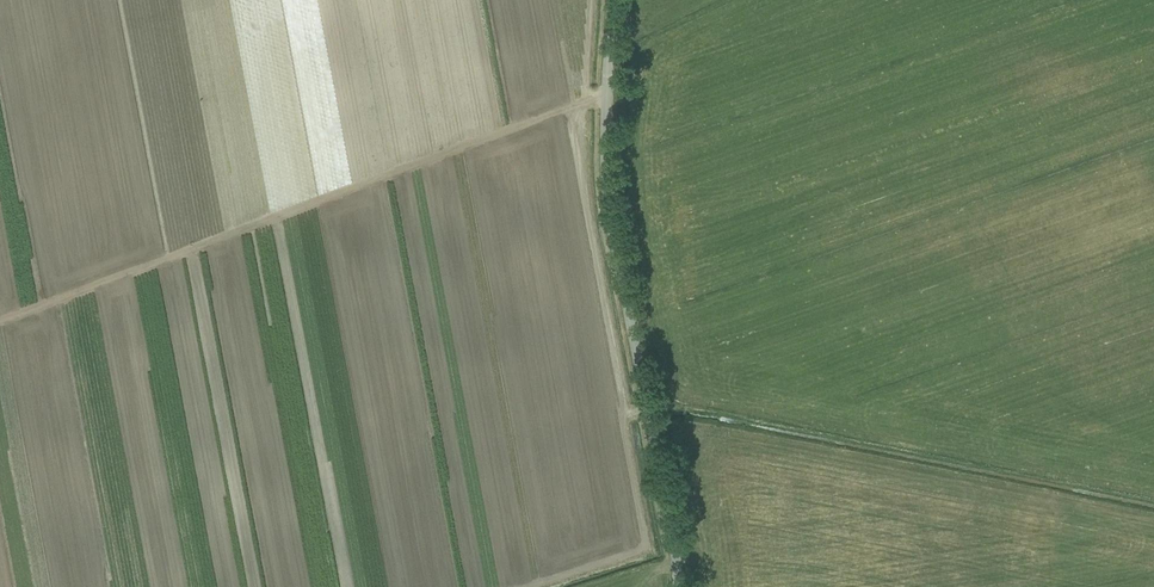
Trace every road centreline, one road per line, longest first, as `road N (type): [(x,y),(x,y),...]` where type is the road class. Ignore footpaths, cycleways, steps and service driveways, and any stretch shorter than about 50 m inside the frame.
road 1 (unclassified): [(677,586),(608,200),(612,0)]

